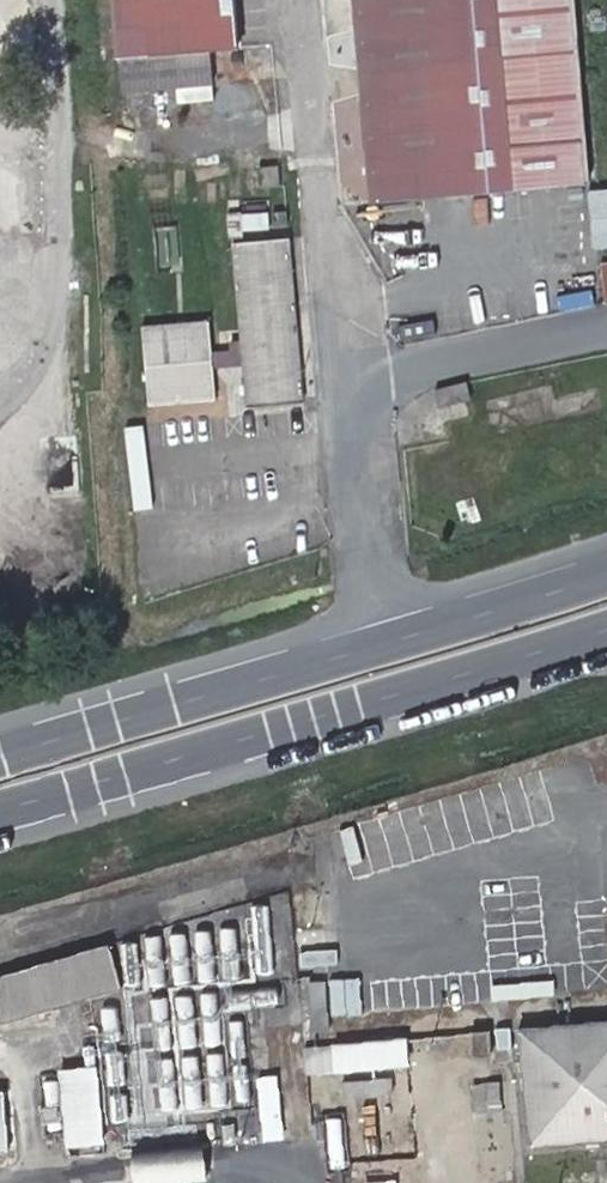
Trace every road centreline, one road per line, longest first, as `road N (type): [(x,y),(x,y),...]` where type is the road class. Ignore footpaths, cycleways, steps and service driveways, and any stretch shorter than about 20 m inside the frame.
road 1 (secondary): [(0,820),(606,633)]
road 2 (secondary): [(606,567),(0,748)]

